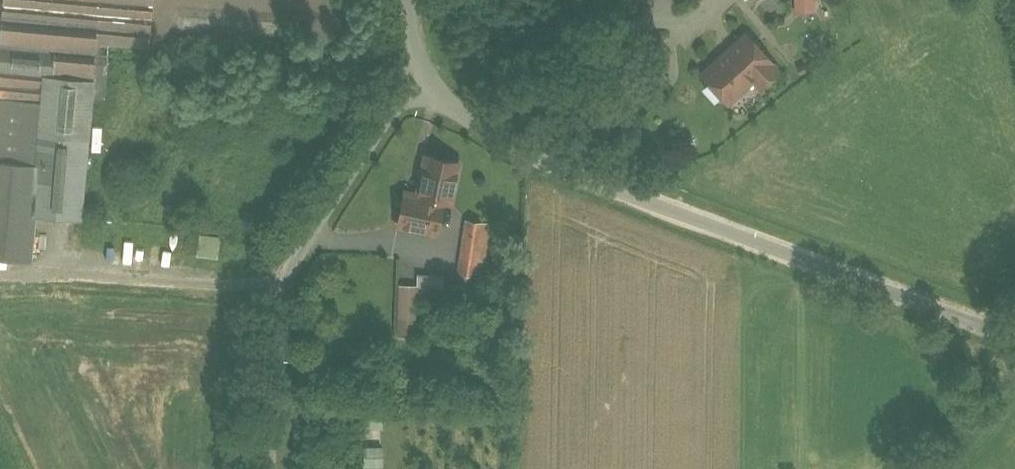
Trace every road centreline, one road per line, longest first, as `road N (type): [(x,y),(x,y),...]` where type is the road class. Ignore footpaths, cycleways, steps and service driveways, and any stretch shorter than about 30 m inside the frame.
road 1 (residential): [(1014,339),(570,175),(471,123),(420,80)]
road 2 (residential): [(420,80),(359,155),(283,272),(275,468)]

